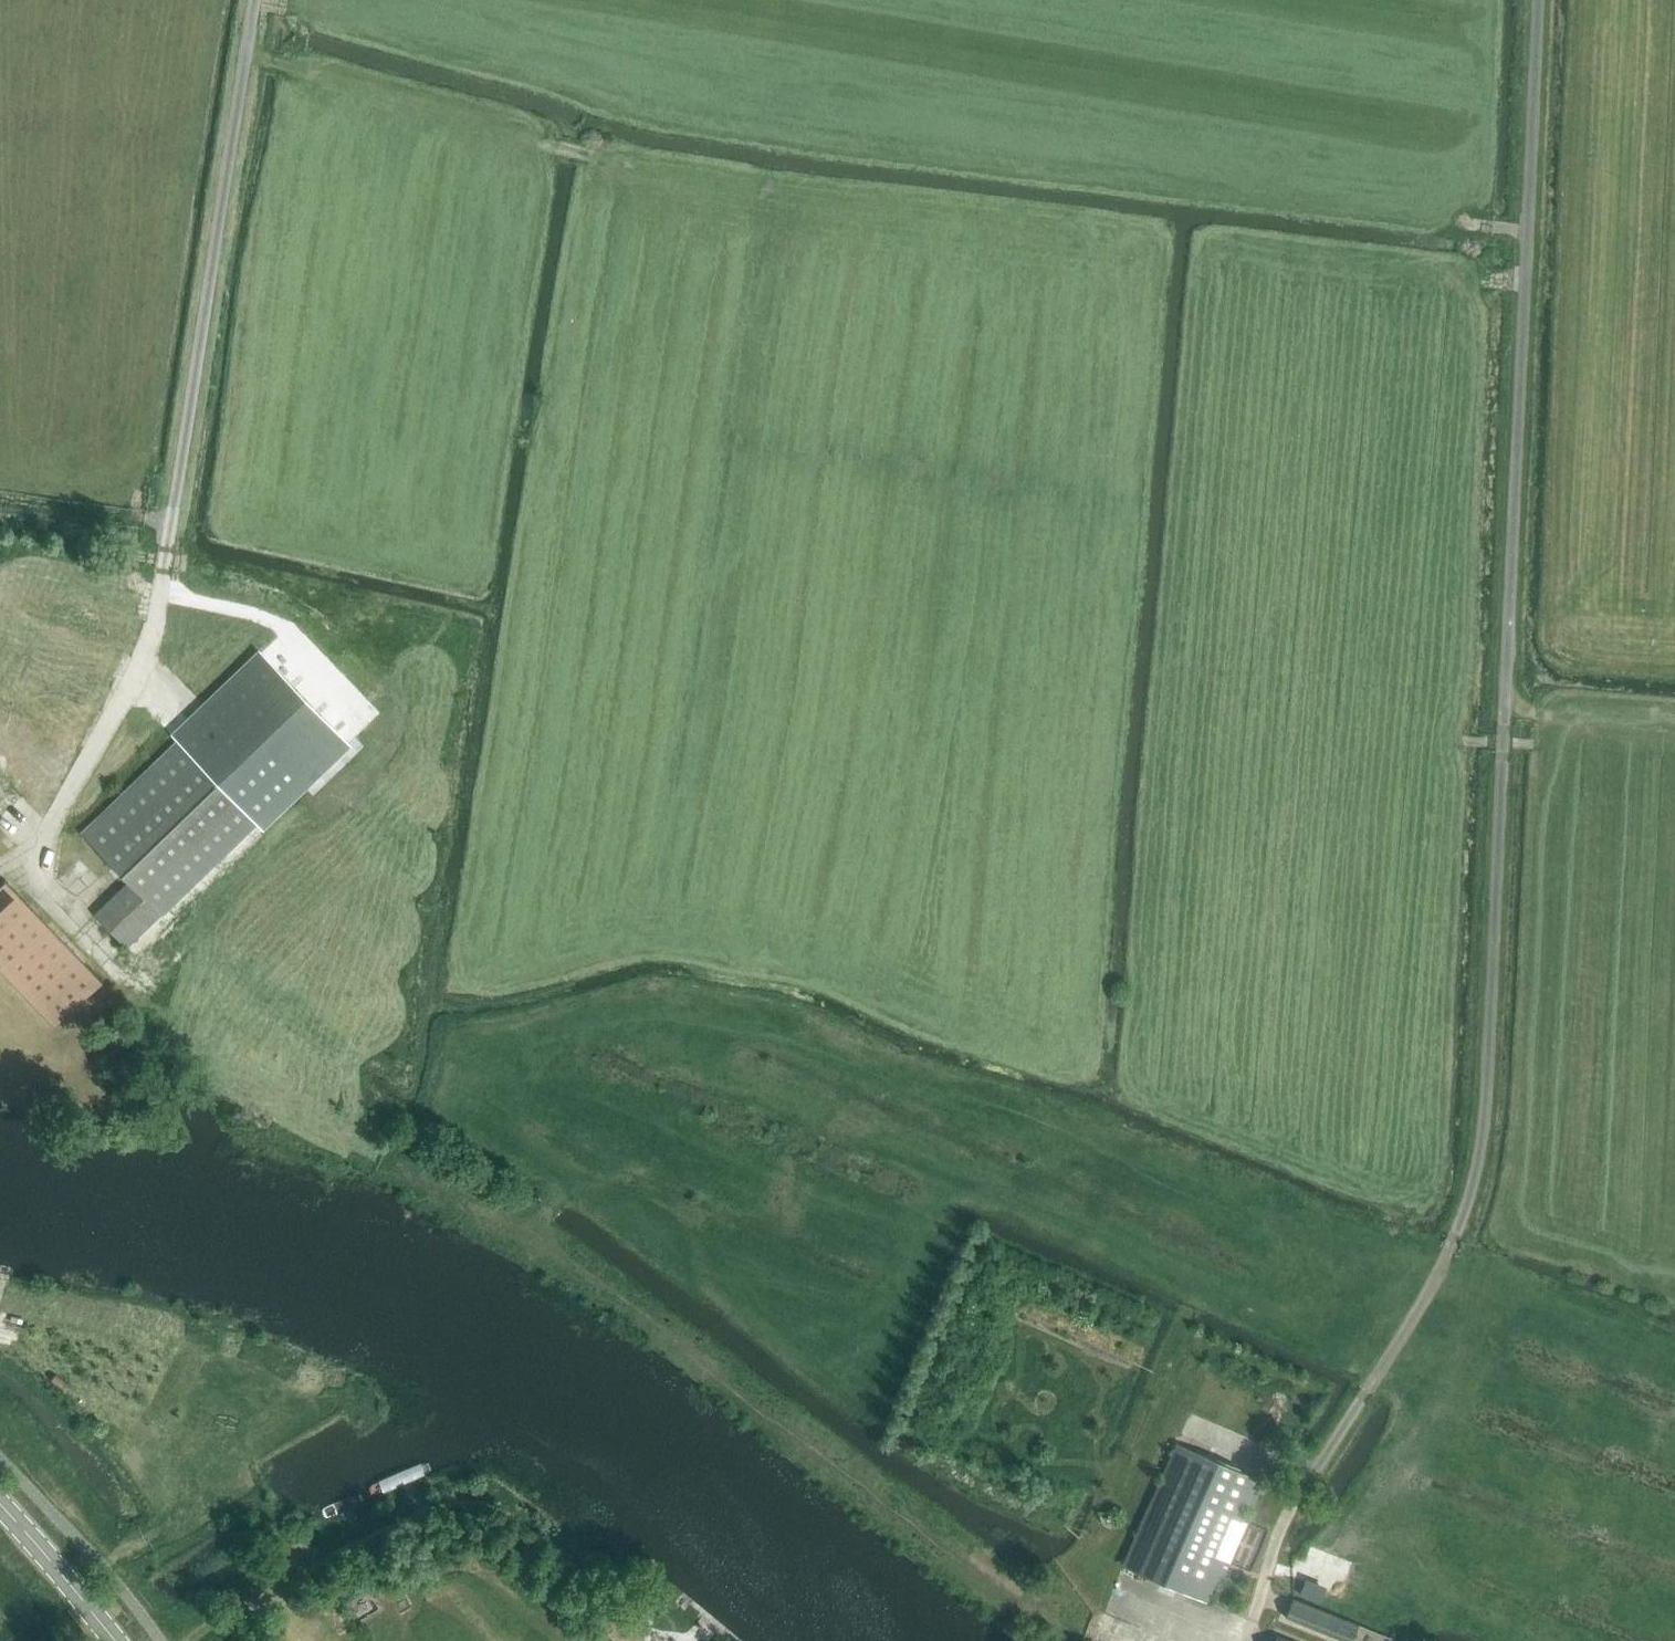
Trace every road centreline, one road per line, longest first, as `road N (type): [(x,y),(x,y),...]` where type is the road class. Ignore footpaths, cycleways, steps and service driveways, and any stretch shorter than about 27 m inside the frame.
road 1 (track): [(0,498),(135,516),(130,553),(219,571),(298,612),(371,696),(342,722),(379,798),(428,847),(469,858)]
road 2 (secondary): [(0,1504),(115,1640)]

